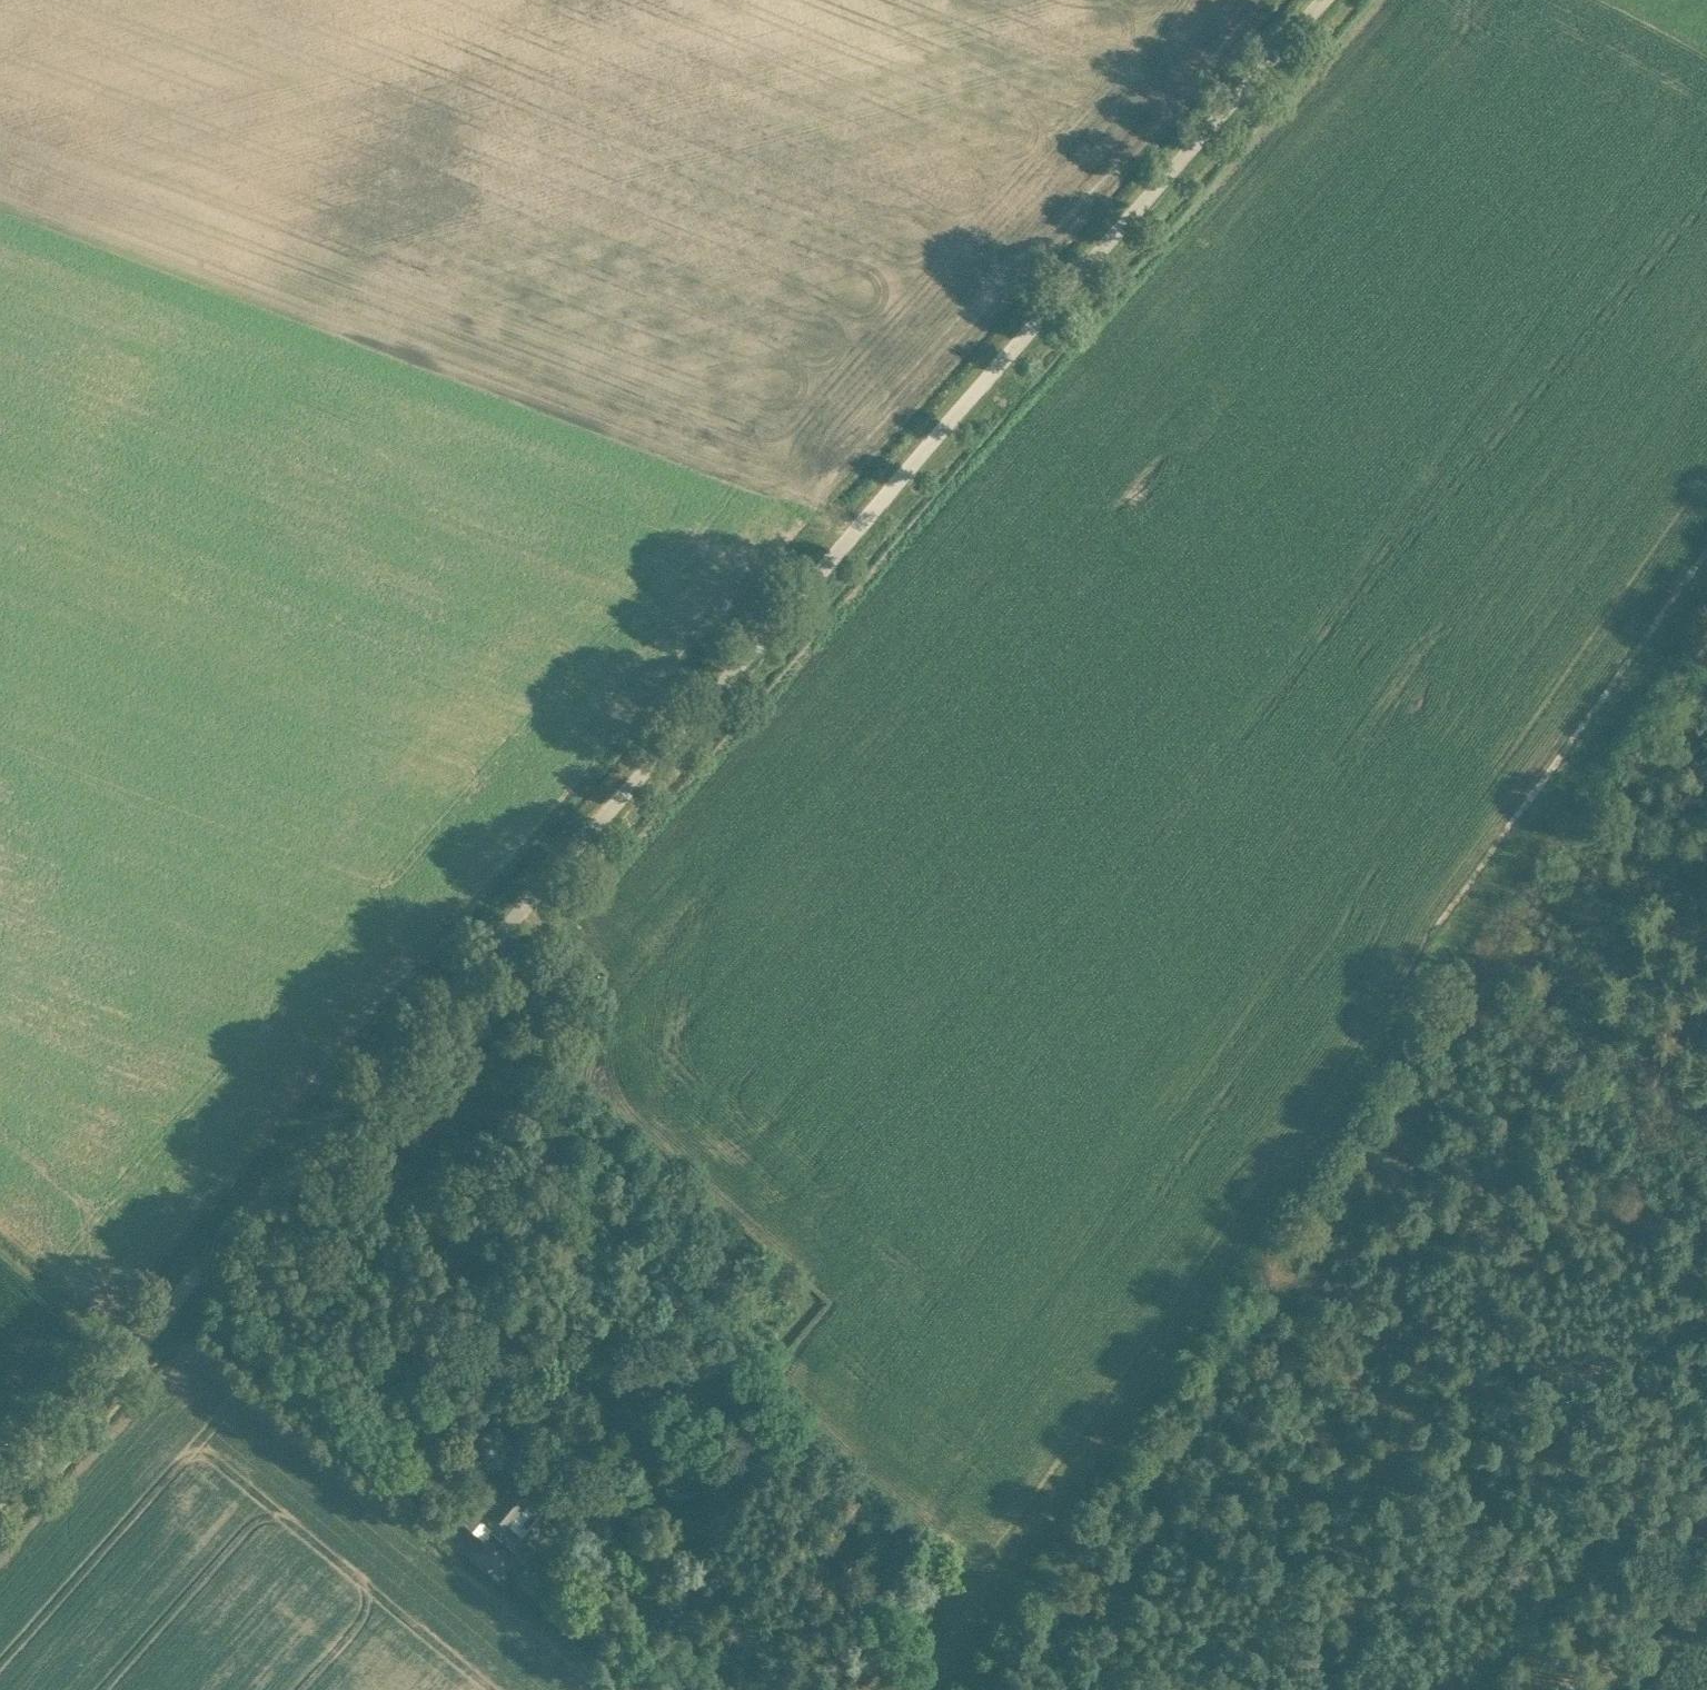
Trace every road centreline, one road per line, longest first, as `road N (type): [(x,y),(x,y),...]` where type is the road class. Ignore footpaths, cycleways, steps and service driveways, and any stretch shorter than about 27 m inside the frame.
road 1 (unclassified): [(0,1497),(1322,0)]
road 2 (track): [(927,1689),(1428,988)]
road 3 (track): [(1428,988),(1706,597)]

